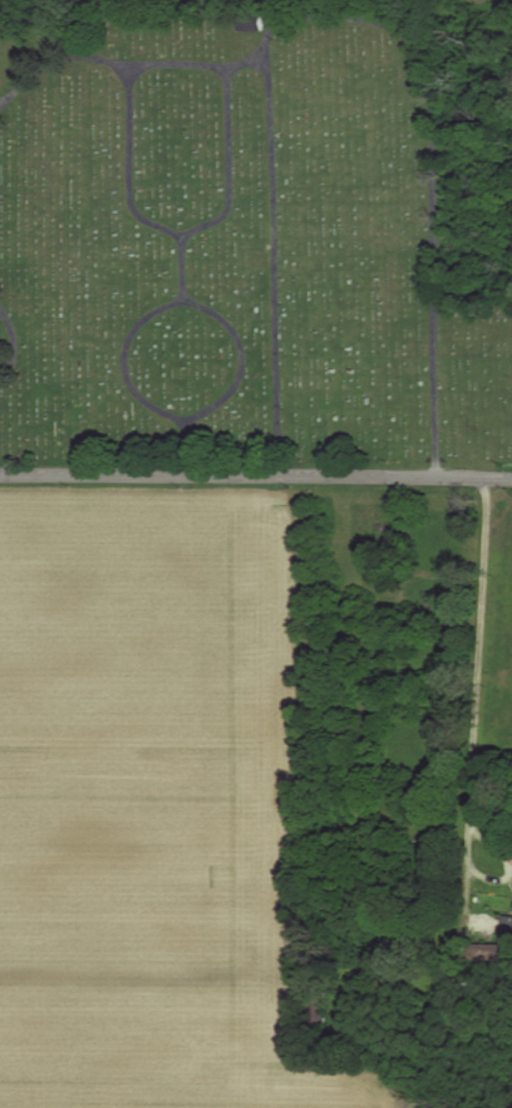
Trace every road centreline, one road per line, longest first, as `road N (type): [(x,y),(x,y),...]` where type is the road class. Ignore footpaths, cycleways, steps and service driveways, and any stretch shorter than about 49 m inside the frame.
road 1 (residential): [(511,477),(0,475)]

